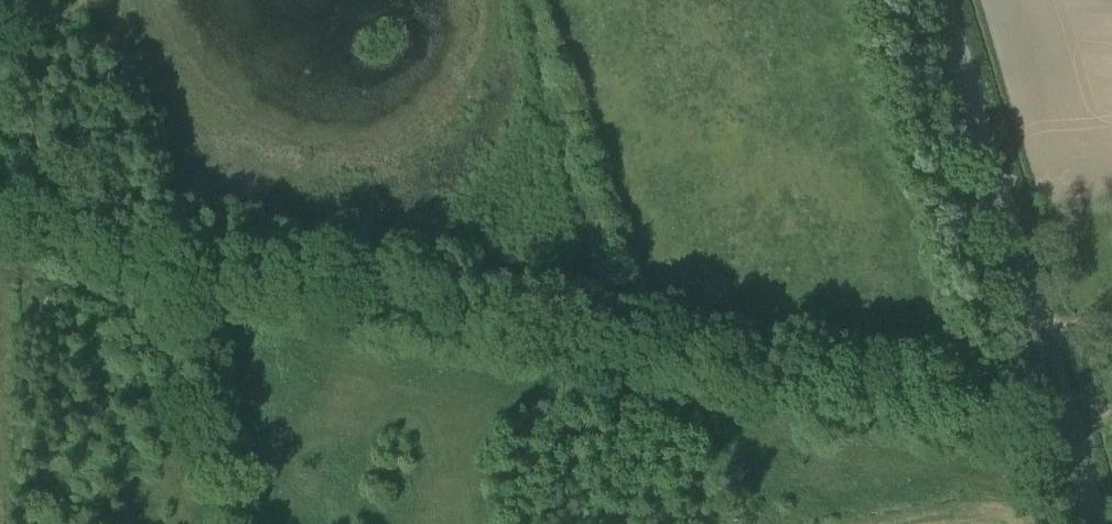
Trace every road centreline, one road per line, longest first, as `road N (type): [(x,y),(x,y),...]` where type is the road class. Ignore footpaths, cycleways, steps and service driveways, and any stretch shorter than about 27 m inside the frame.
road 1 (tertiary): [(1094,523),(938,0)]

